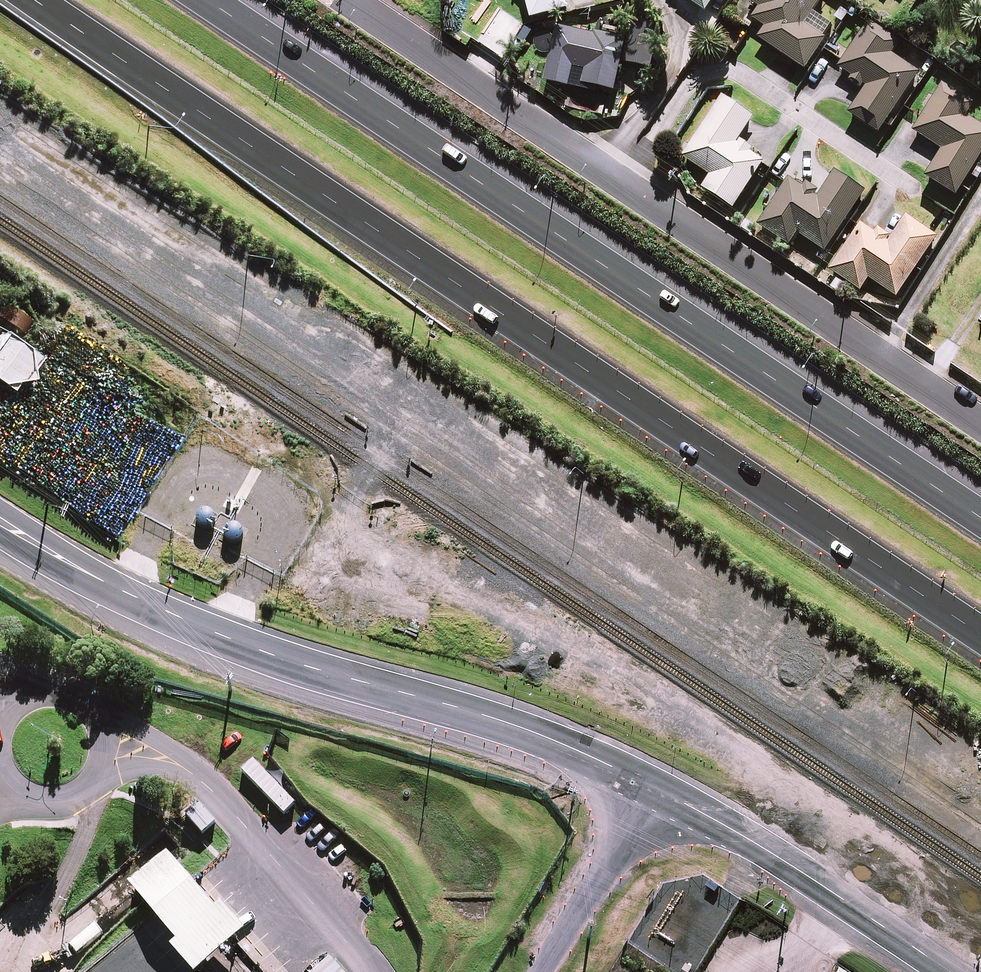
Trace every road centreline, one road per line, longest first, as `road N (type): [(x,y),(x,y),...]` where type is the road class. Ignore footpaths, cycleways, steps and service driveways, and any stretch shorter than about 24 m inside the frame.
road 1 (track): [(980,918),(573,647),(481,603),(423,598),(342,570),(334,546),(341,521),(384,441),(387,418),(377,390),(0,135)]
road 2 (motorway): [(980,633),(37,0)]
road 3 (motorway): [(214,0),(980,506)]
road 4 (residential): [(980,426),(346,0)]
road 5 (tertiary): [(651,786),(537,732),(309,668),(131,599),(0,519)]
road 6 (tertiary): [(951,971),(783,858),(651,786)]
road 7 (unclassified): [(541,971),(651,786)]

